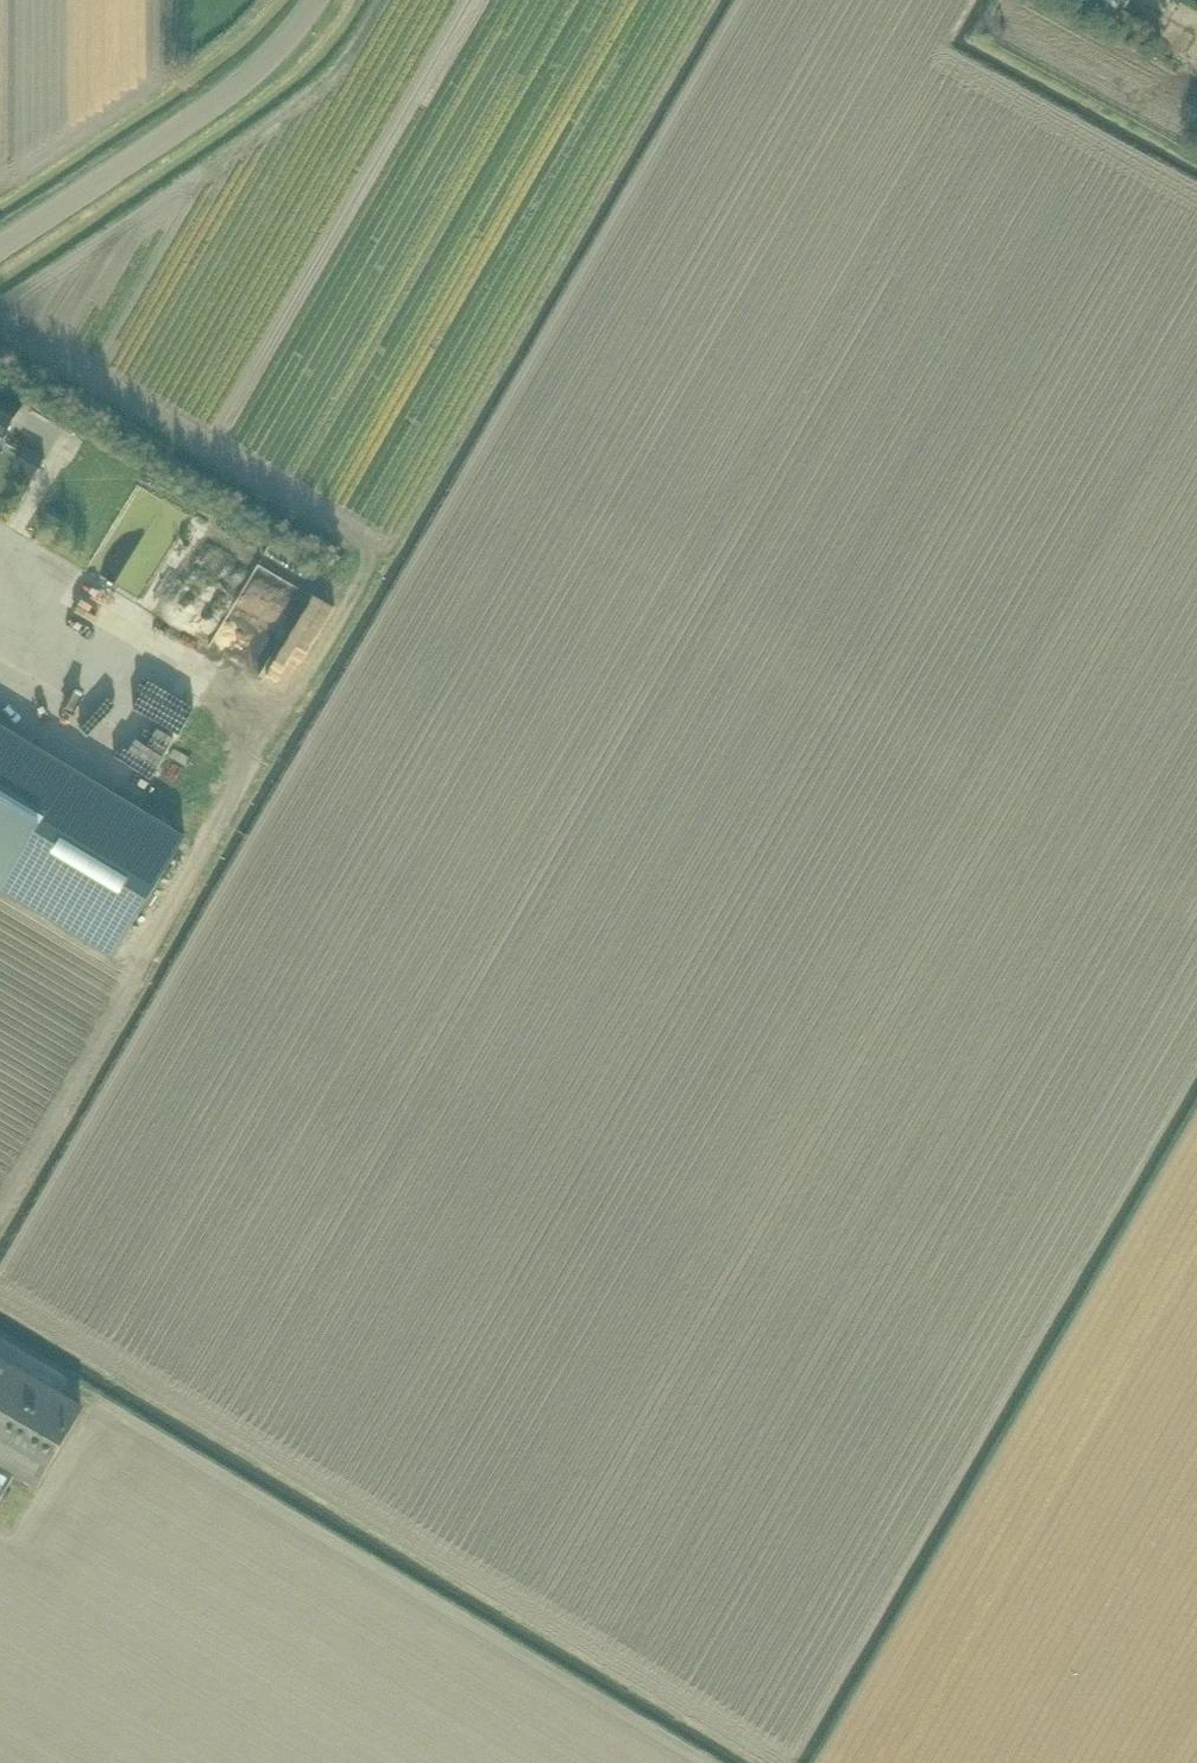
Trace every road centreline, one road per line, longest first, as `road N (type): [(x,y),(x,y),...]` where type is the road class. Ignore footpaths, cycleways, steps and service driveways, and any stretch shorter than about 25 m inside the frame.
road 1 (unclassified): [(0,252),(265,66),(323,0)]

